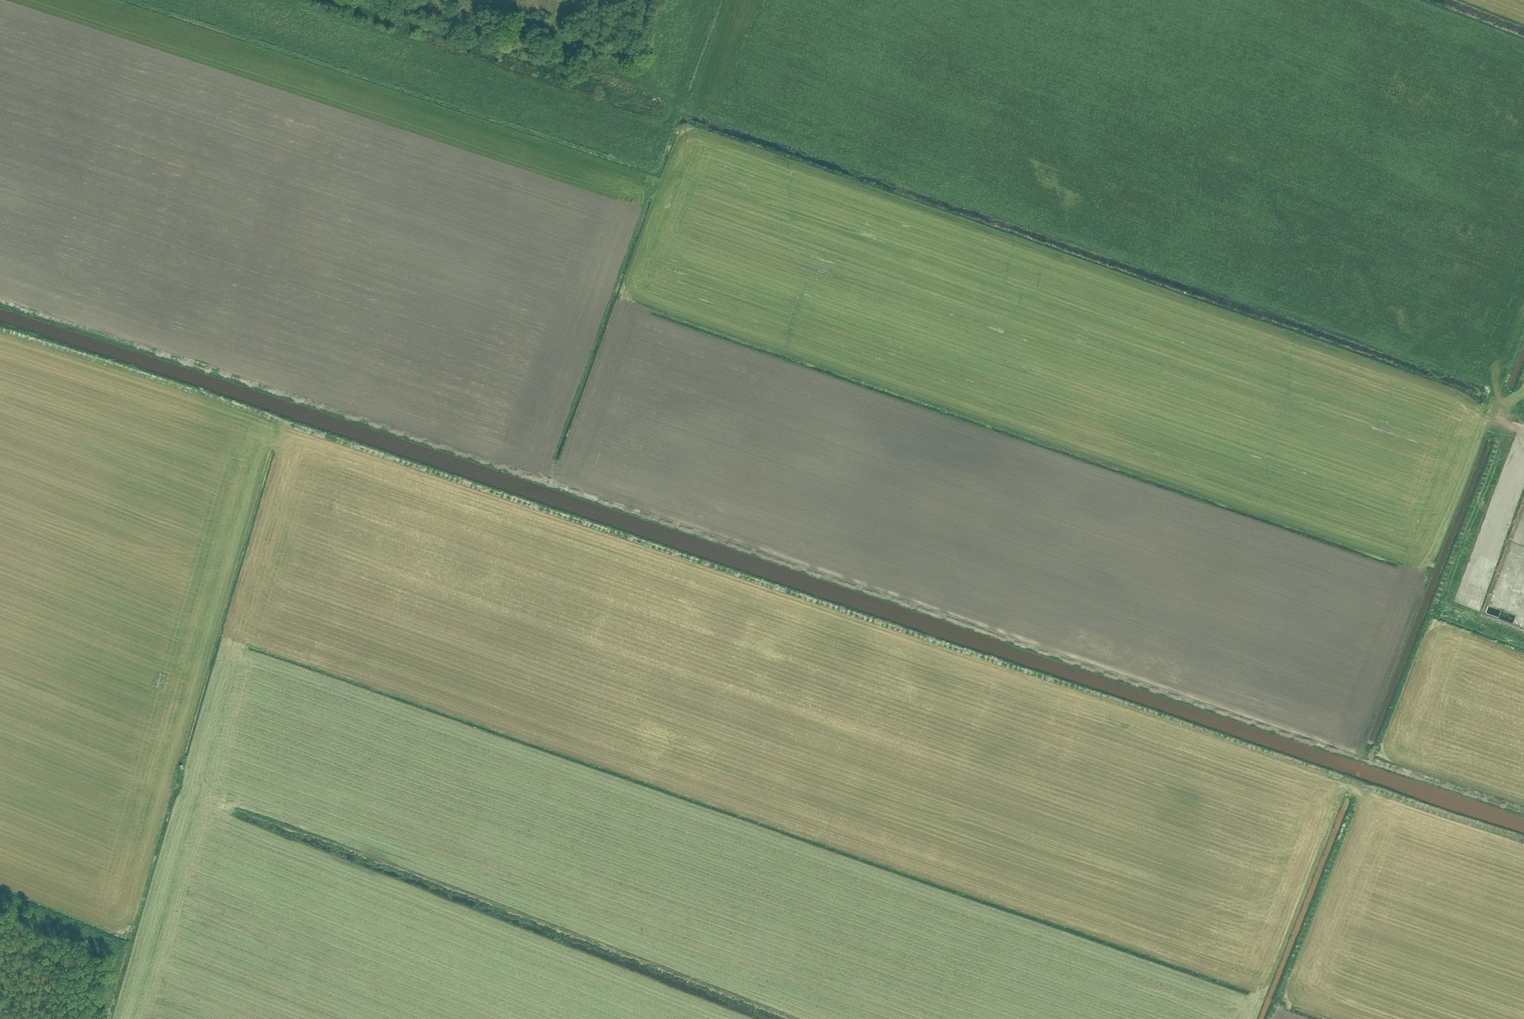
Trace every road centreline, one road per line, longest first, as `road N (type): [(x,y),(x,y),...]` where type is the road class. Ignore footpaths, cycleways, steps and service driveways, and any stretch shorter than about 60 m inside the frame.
road 1 (track): [(124,951),(0,901)]

